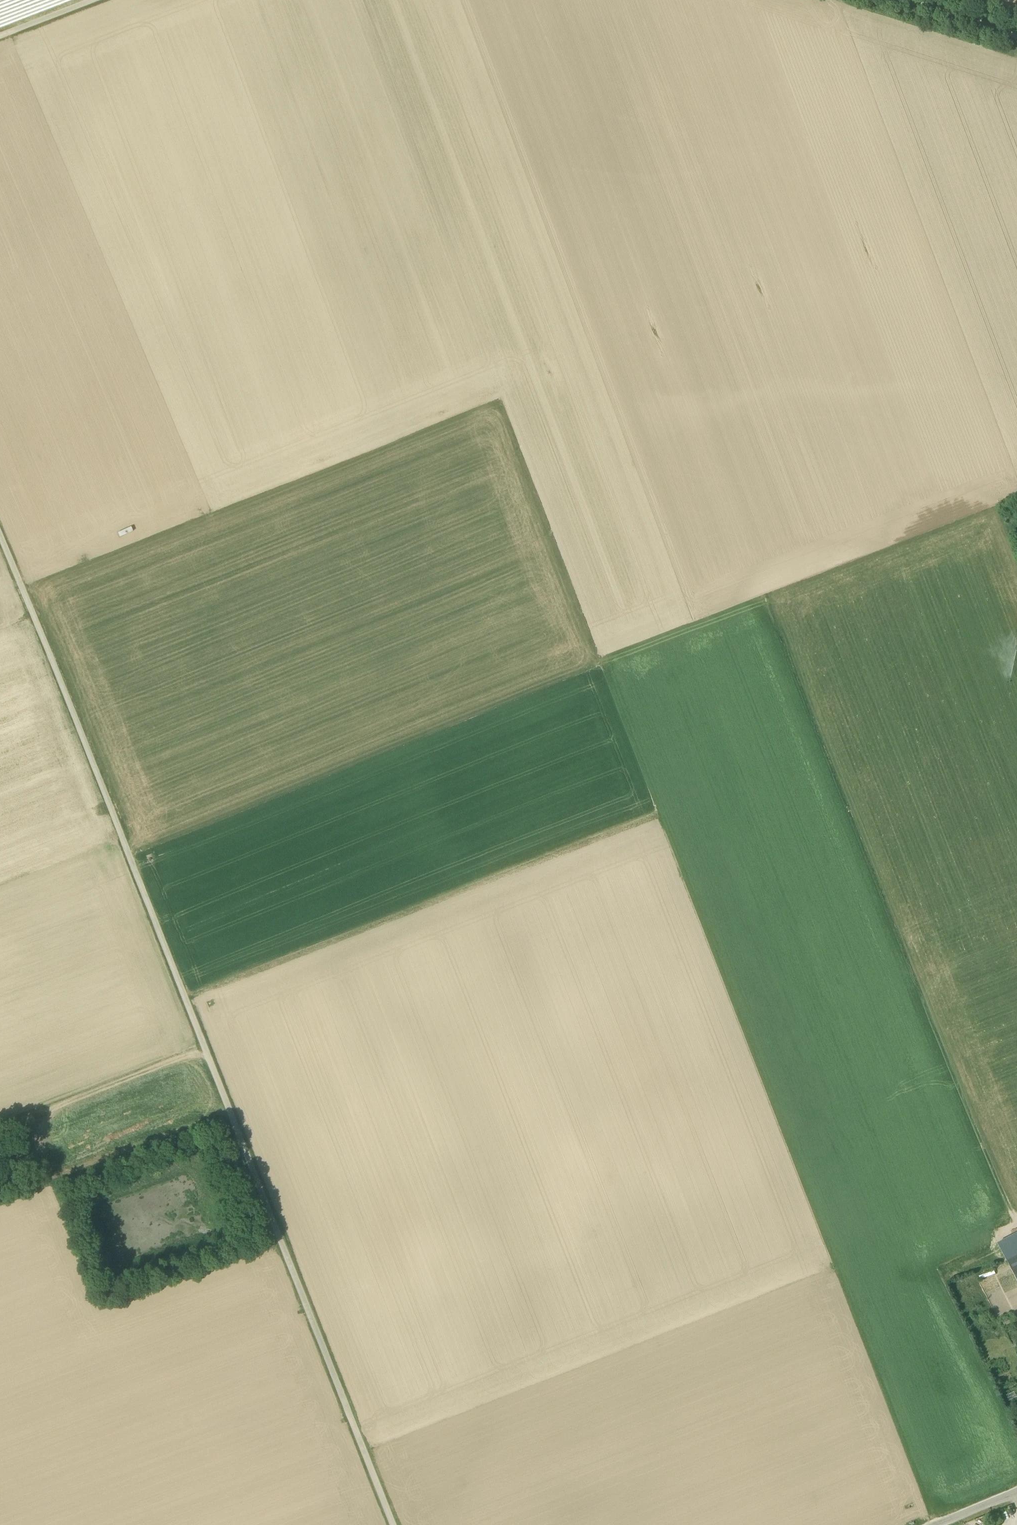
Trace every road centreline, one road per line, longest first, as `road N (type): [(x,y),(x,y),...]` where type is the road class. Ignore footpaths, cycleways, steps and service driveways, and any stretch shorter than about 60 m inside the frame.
road 1 (track): [(0,538),(393,1524)]

